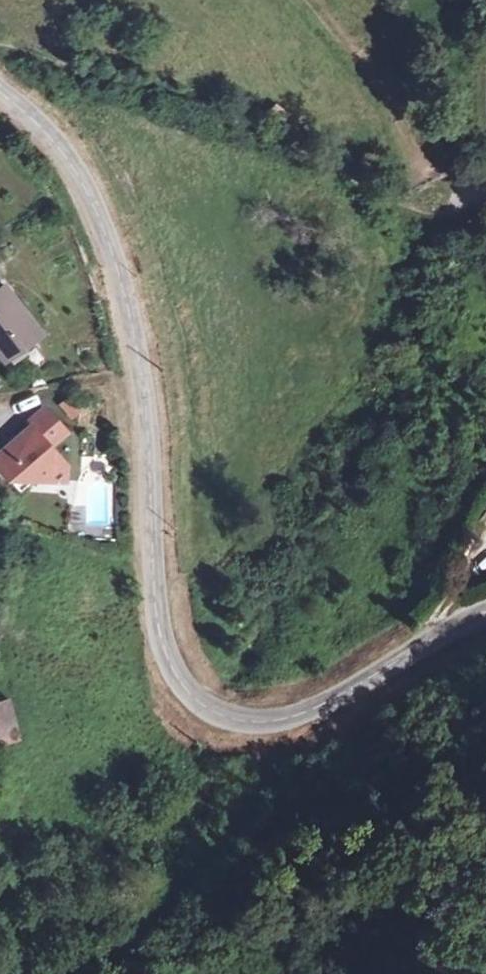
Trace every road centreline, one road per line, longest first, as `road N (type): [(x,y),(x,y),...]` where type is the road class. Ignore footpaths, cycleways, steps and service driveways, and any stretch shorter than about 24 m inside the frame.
road 1 (tertiary): [(0,90),(61,151),(97,210),(121,276),(147,433),(163,644),(196,705),(237,724),(321,707),(485,610)]

